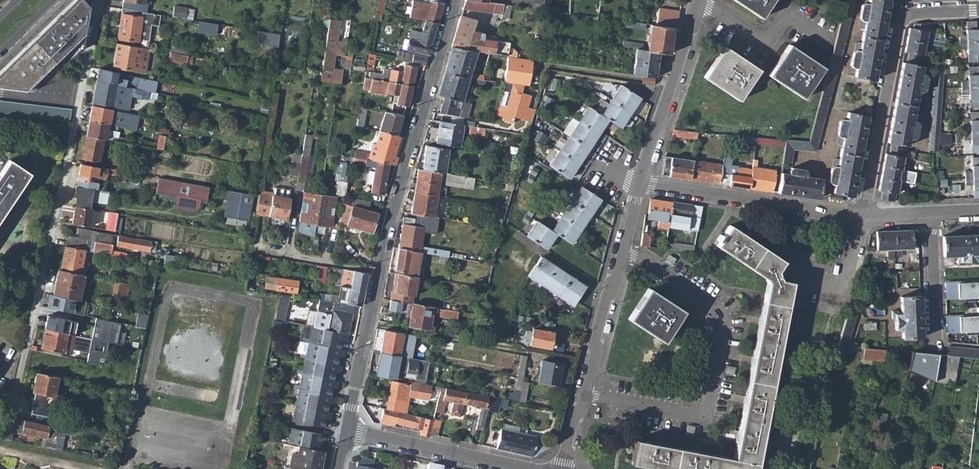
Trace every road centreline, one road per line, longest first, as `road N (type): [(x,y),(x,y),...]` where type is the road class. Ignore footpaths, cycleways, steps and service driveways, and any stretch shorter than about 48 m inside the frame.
road 1 (residential): [(346,430),(377,266),(455,0)]
road 2 (residential): [(17,404),(98,0)]
road 3 (residential): [(565,468),(638,185)]
road 4 (residential): [(978,11),(904,15),(861,218)]
road 5 (residential): [(638,185),(861,218)]
road 6 (residential): [(638,185),(699,0)]
road 7 (residential): [(514,468),(346,430)]
road 8 (residential): [(927,218),(935,346)]

